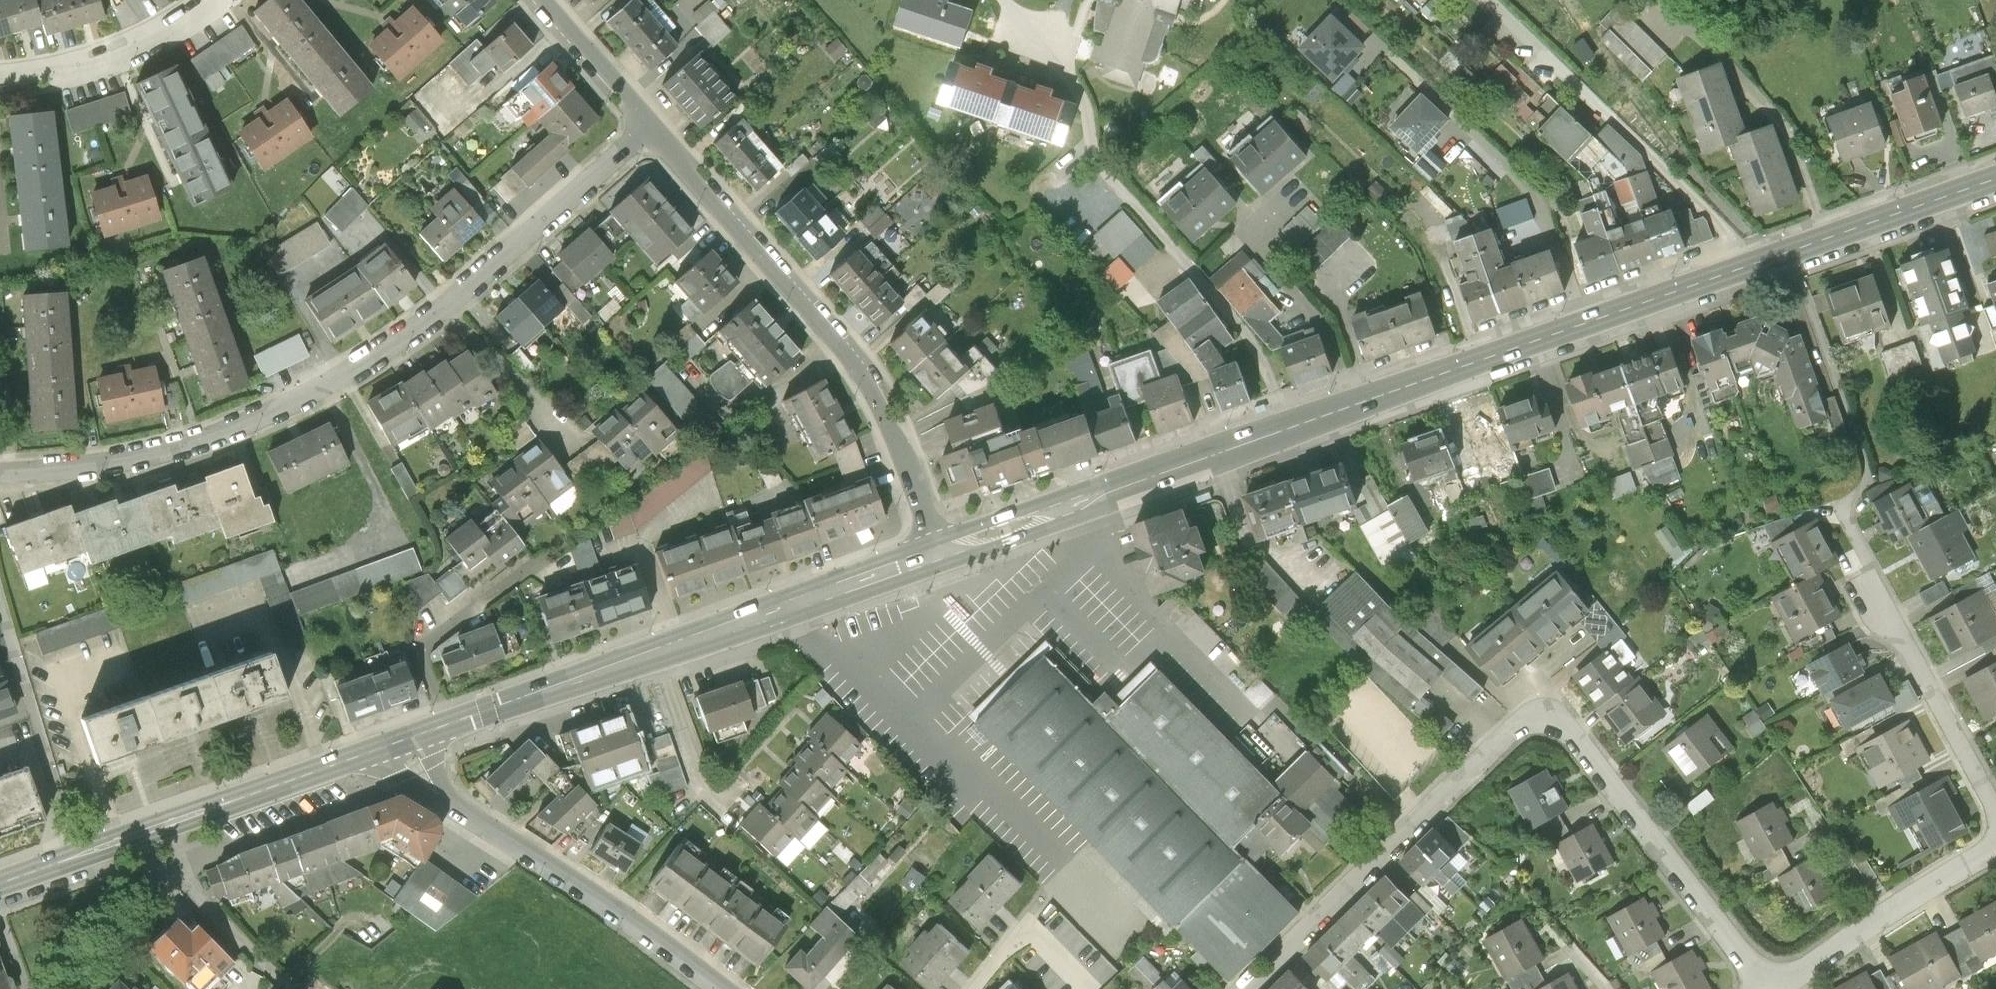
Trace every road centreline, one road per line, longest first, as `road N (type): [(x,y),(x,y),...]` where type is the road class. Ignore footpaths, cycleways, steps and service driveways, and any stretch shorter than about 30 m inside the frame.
road 1 (primary): [(1995,177),(940,553)]
road 2 (residential): [(0,474),(148,456),(299,401),(452,294),(648,117)]
road 3 (residential): [(1768,988),(1574,735),(1536,718),(1513,730),(1249,988)]
road 4 (primary): [(940,553),(406,738)]
road 5 (residential): [(940,553),(861,360),(648,117)]
road 6 (residential): [(406,738),(437,793),(725,988)]
road 7 (primary): [(406,738),(147,829)]
road 8 (residential): [(1995,849),(1777,988)]
road 9 (residential): [(0,79),(127,49),(207,0)]
road 10 (residential): [(147,829),(159,868),(49,988)]
road 11 (primary): [(147,829),(0,880)]
road 12 (residential): [(648,117),(546,0)]

